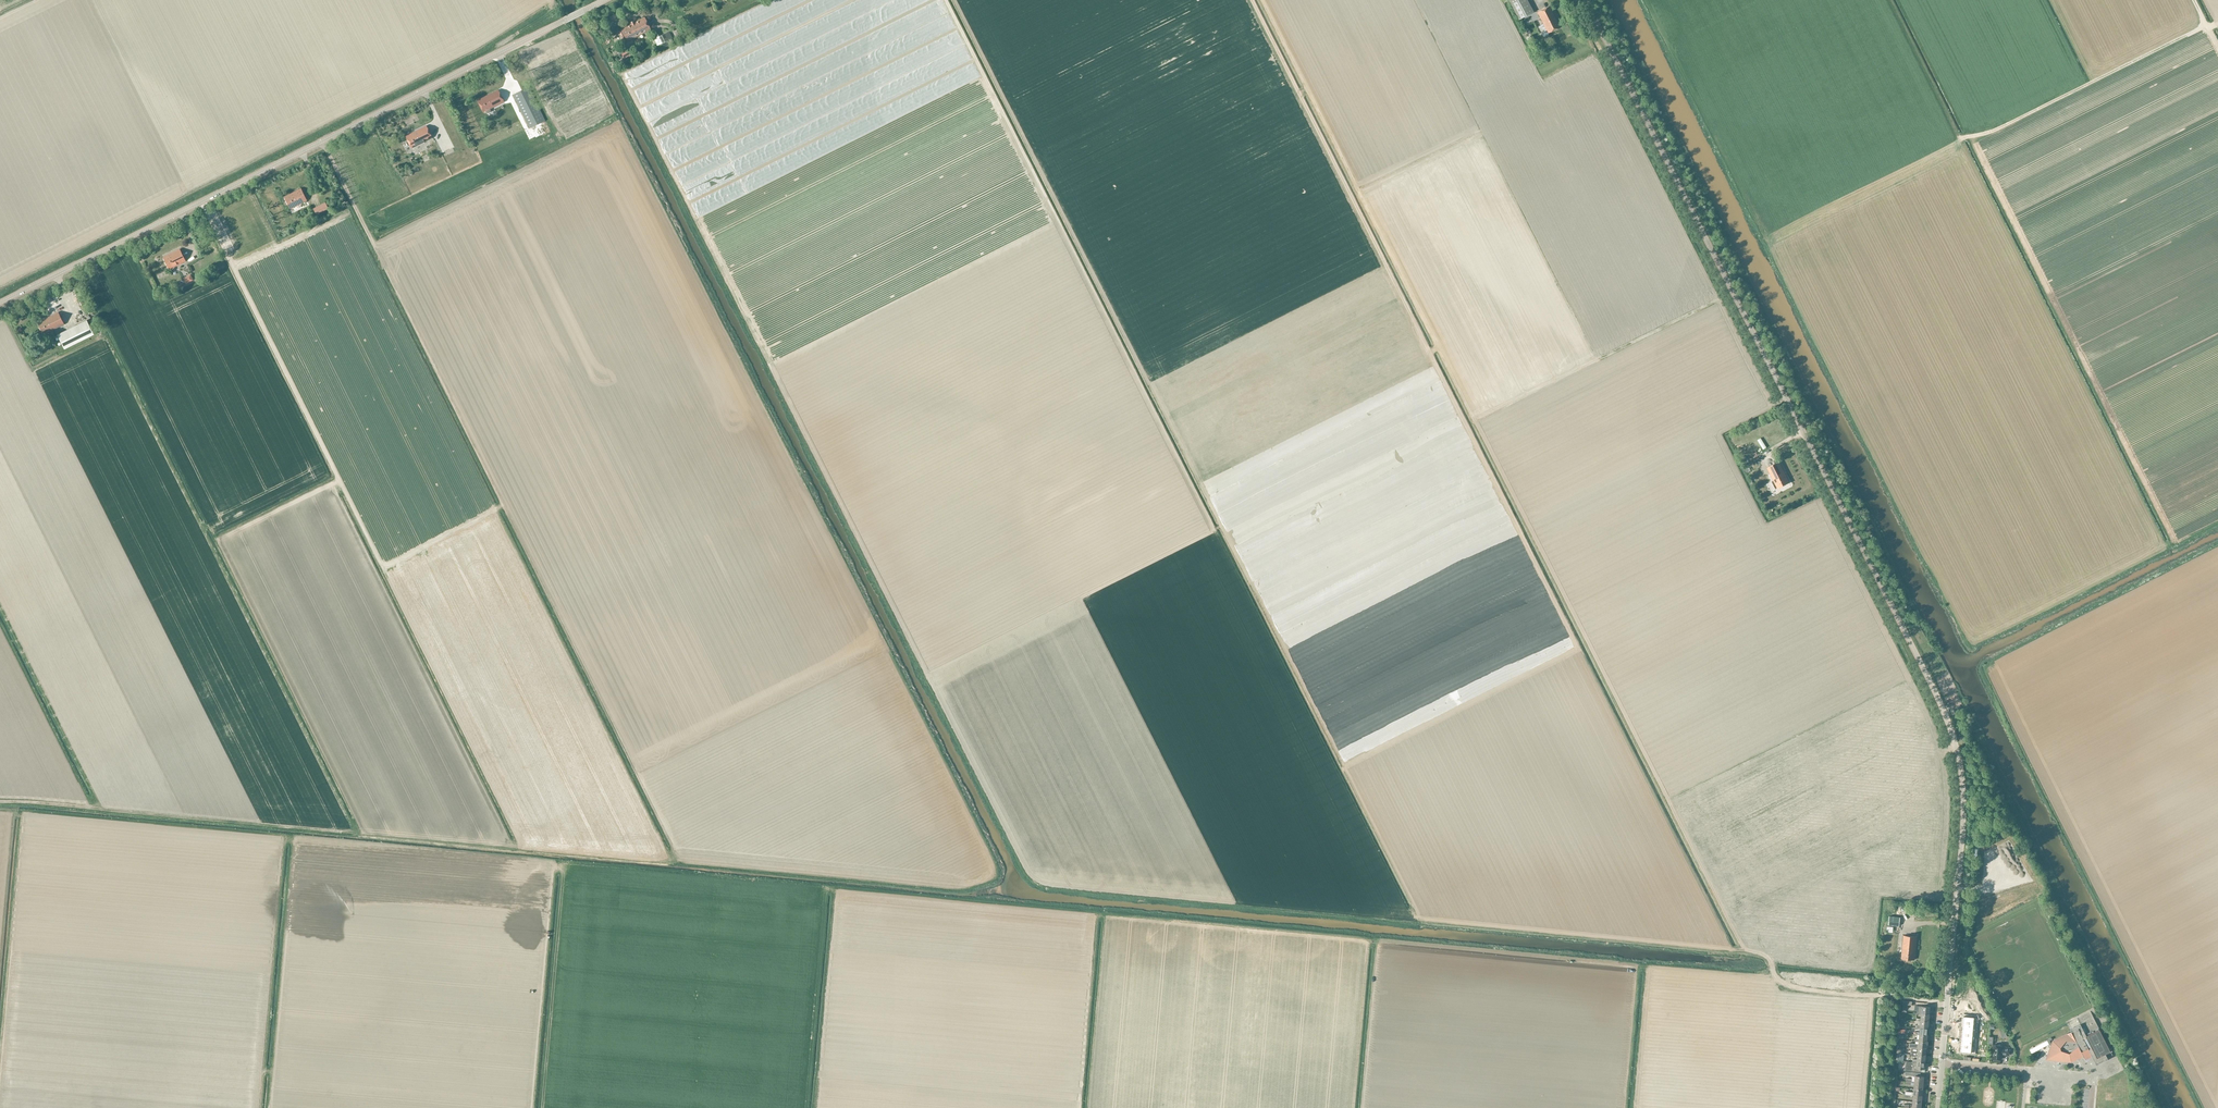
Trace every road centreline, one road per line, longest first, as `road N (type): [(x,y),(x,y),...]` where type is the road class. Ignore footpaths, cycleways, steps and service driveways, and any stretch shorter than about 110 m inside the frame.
road 1 (unclassified): [(1946,1001),(1962,771),(1948,720),(1587,0)]
road 2 (unclassified): [(0,302),(605,0)]

